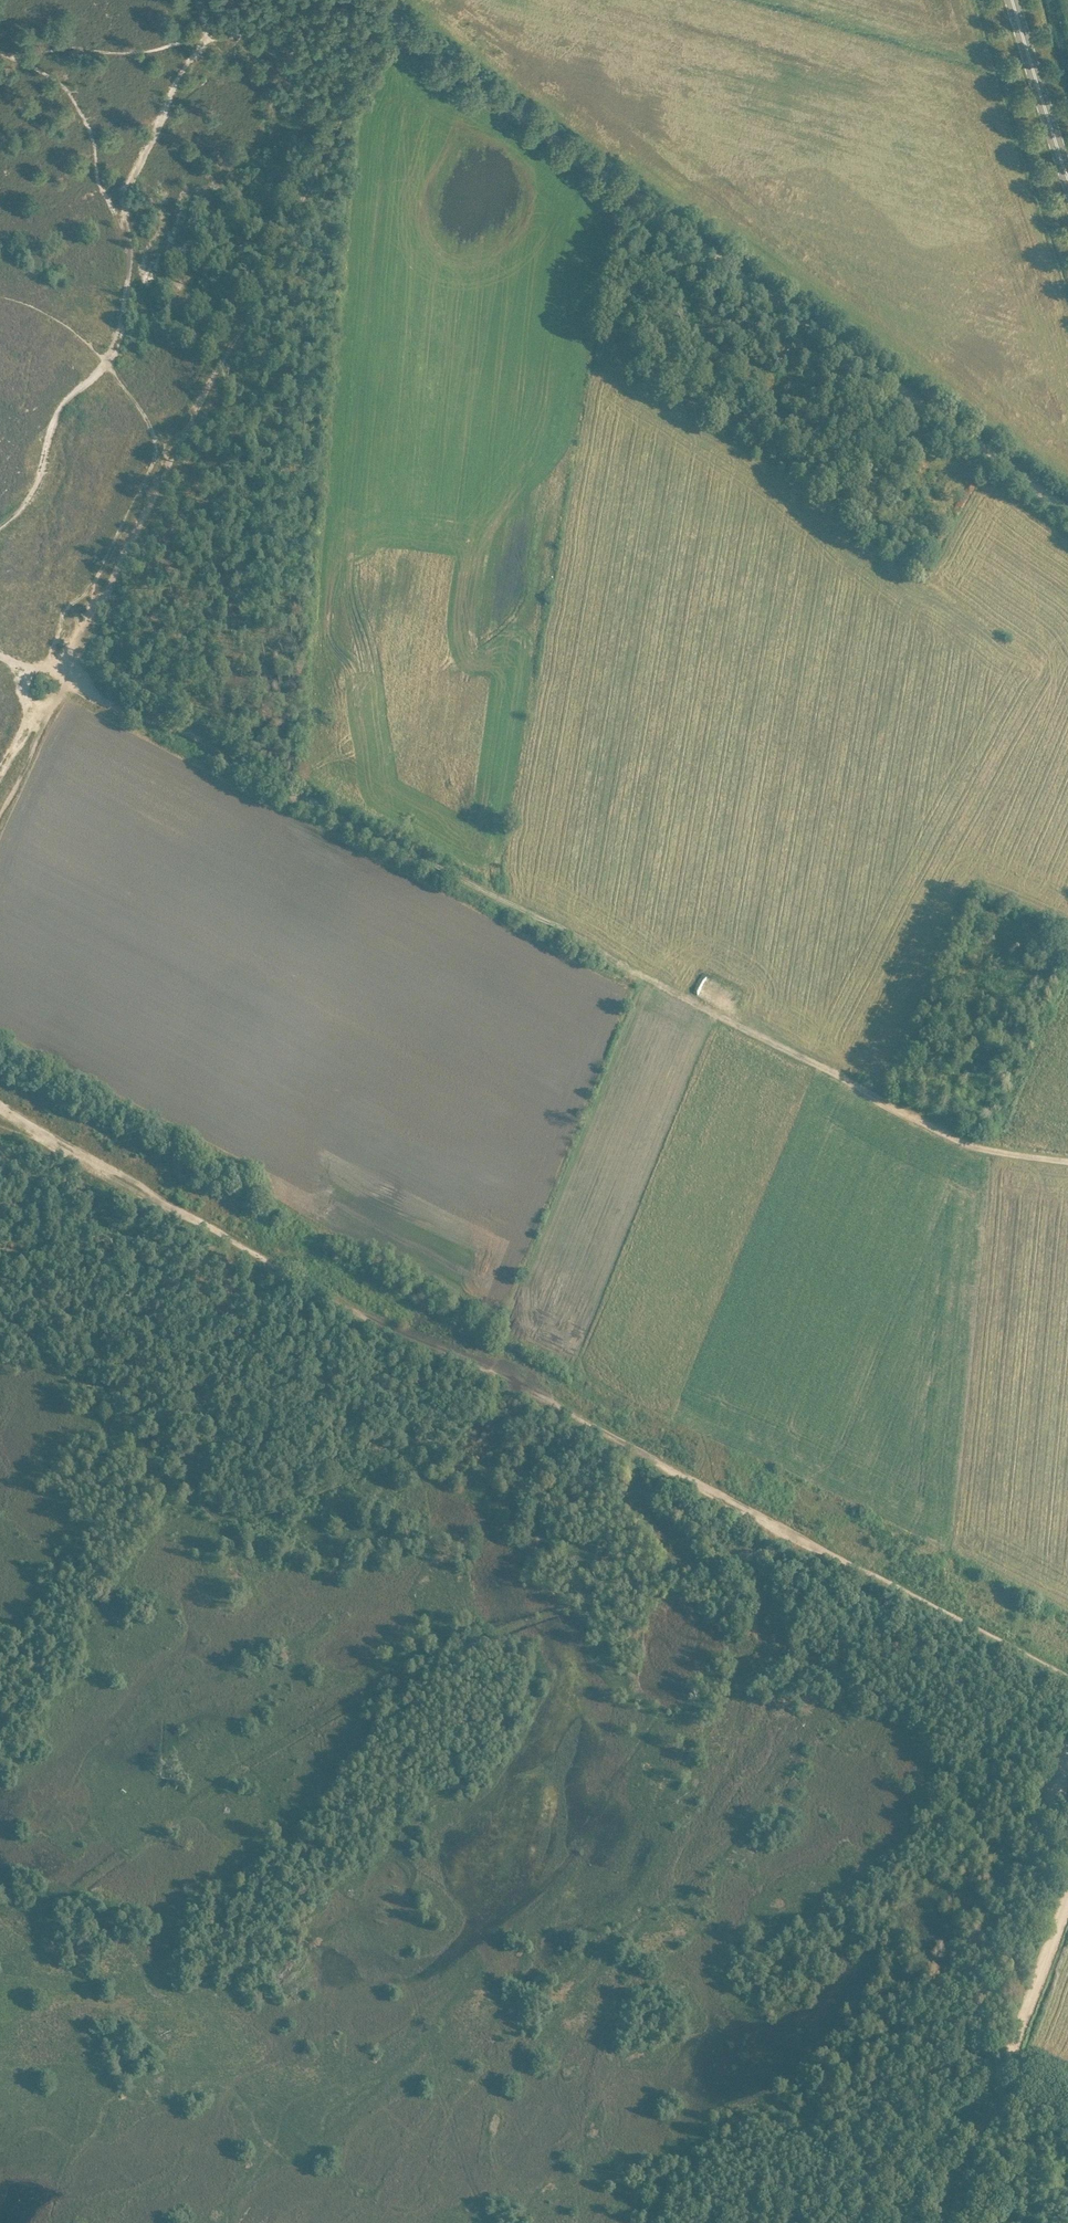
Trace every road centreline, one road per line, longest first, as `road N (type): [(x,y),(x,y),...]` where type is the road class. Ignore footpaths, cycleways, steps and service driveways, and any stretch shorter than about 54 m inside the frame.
road 1 (track): [(1067,511),(396,26)]
road 2 (track): [(545,1402),(485,1365),(418,1348),(0,1111)]
road 3 (track): [(396,26),(289,215),(175,455)]
road 4 (track): [(175,455),(67,681)]
road 5 (secondary): [(1067,179),(1013,0)]
road 6 (track): [(1006,2071),(1067,1896)]
road 7 (track): [(949,2222),(1006,2071)]
road 8 (track): [(67,681),(0,818)]

